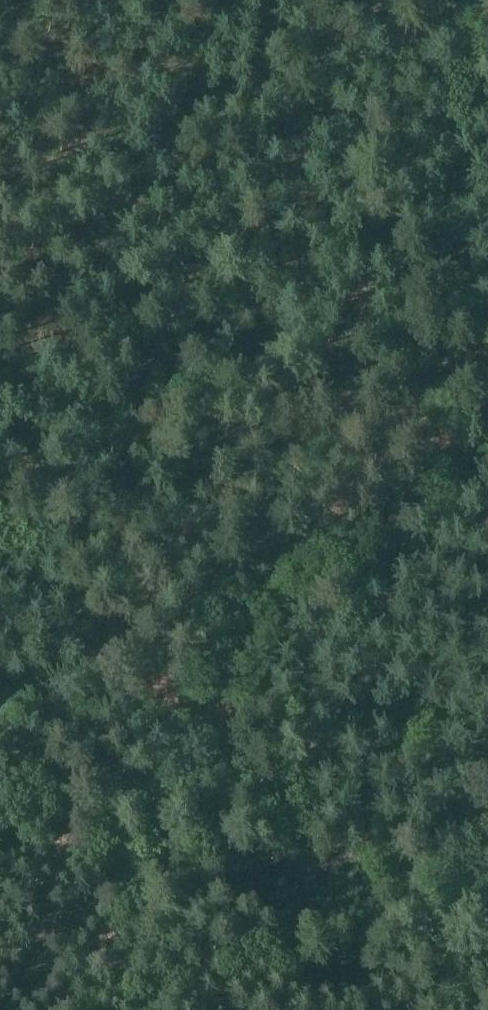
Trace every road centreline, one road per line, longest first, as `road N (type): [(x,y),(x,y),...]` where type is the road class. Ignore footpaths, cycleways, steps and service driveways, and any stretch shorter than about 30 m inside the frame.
road 1 (track): [(487,365),(343,407),(250,419),(146,402),(90,380),(0,287)]
road 2 (track): [(487,957),(0,809)]

